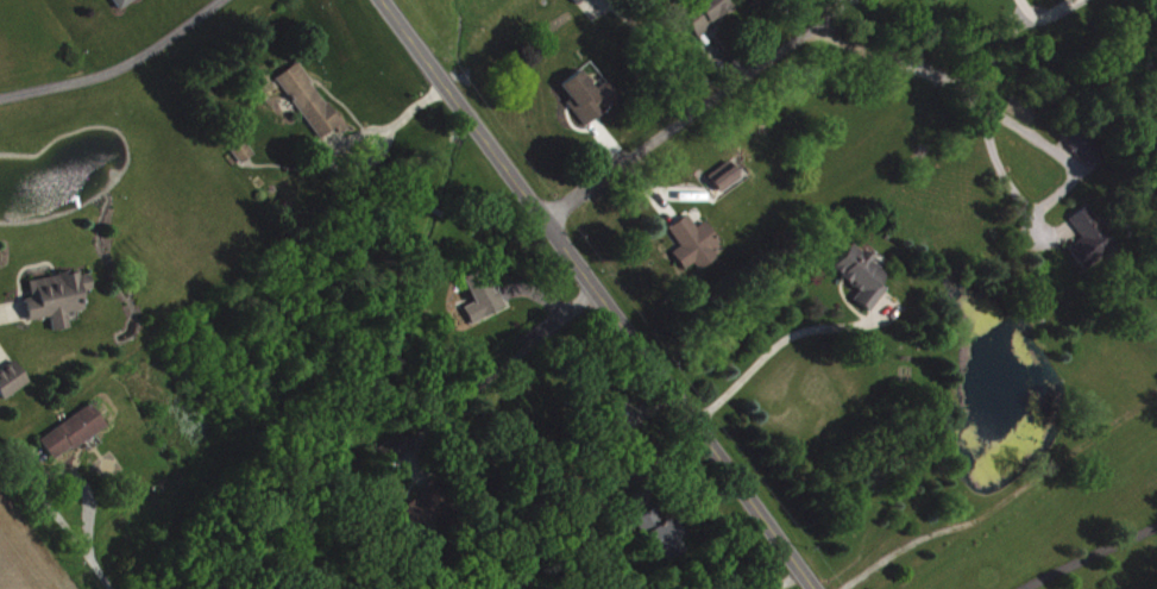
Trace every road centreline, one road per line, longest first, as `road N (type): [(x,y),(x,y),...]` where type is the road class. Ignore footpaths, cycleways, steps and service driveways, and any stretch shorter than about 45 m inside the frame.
road 1 (tertiary): [(815,588),(369,0)]
road 2 (residential): [(534,225),(854,0)]
road 3 (residential): [(220,0),(136,59),(0,95)]

